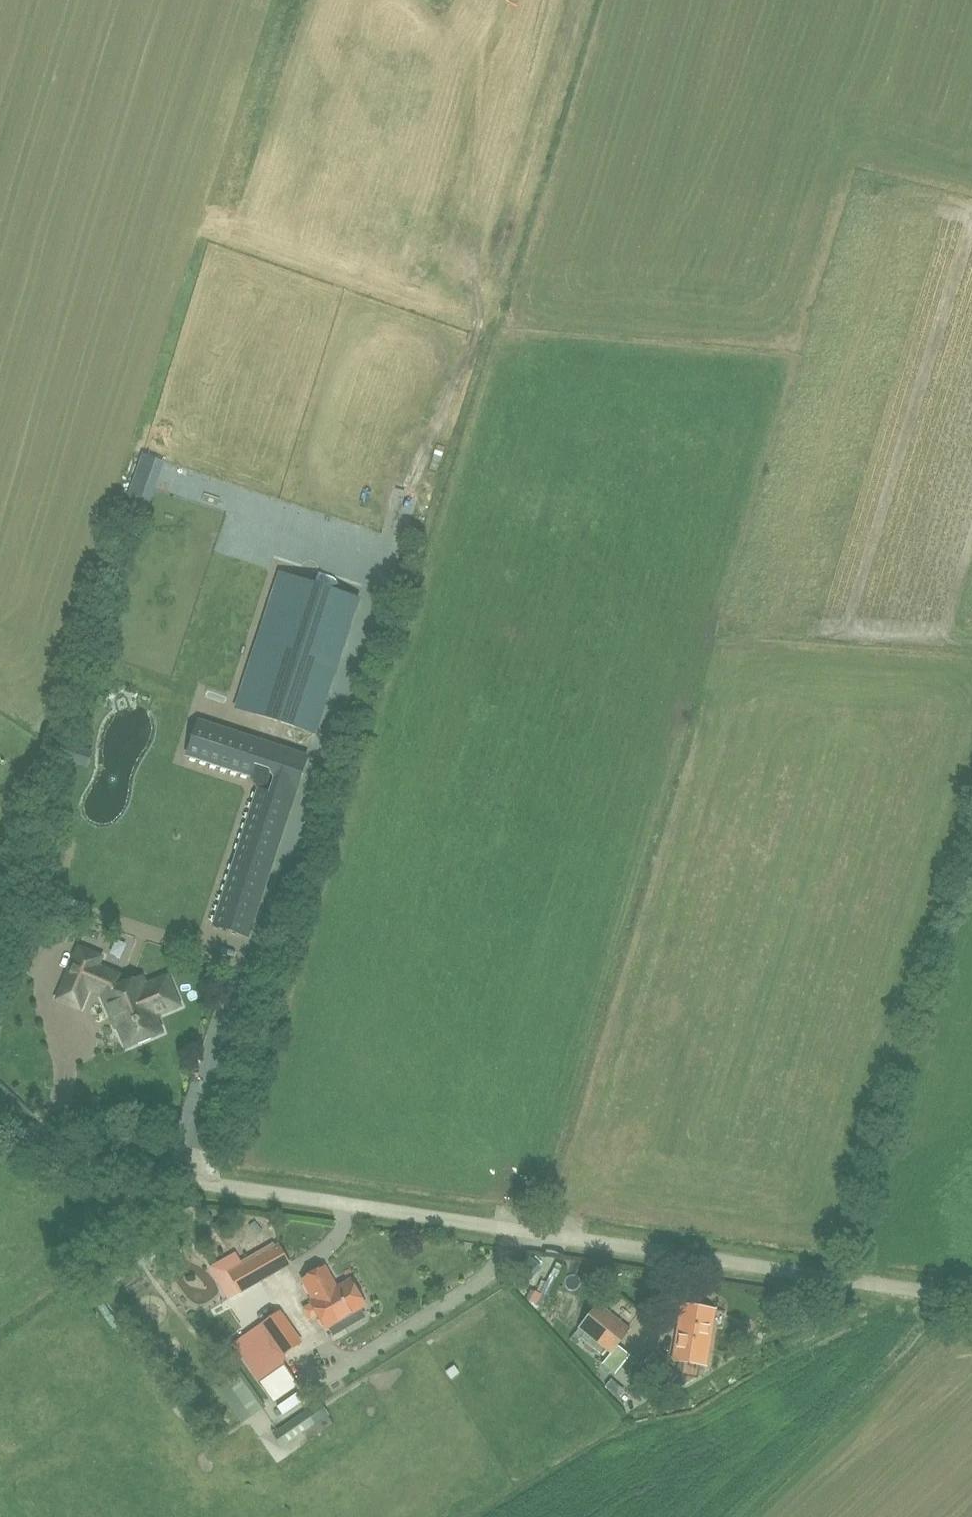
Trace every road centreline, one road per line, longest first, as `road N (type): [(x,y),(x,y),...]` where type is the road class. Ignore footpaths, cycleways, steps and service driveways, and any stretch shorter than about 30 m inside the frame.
road 1 (unclassified): [(971,1299),(90,1165),(45,1151),(0,1116)]

